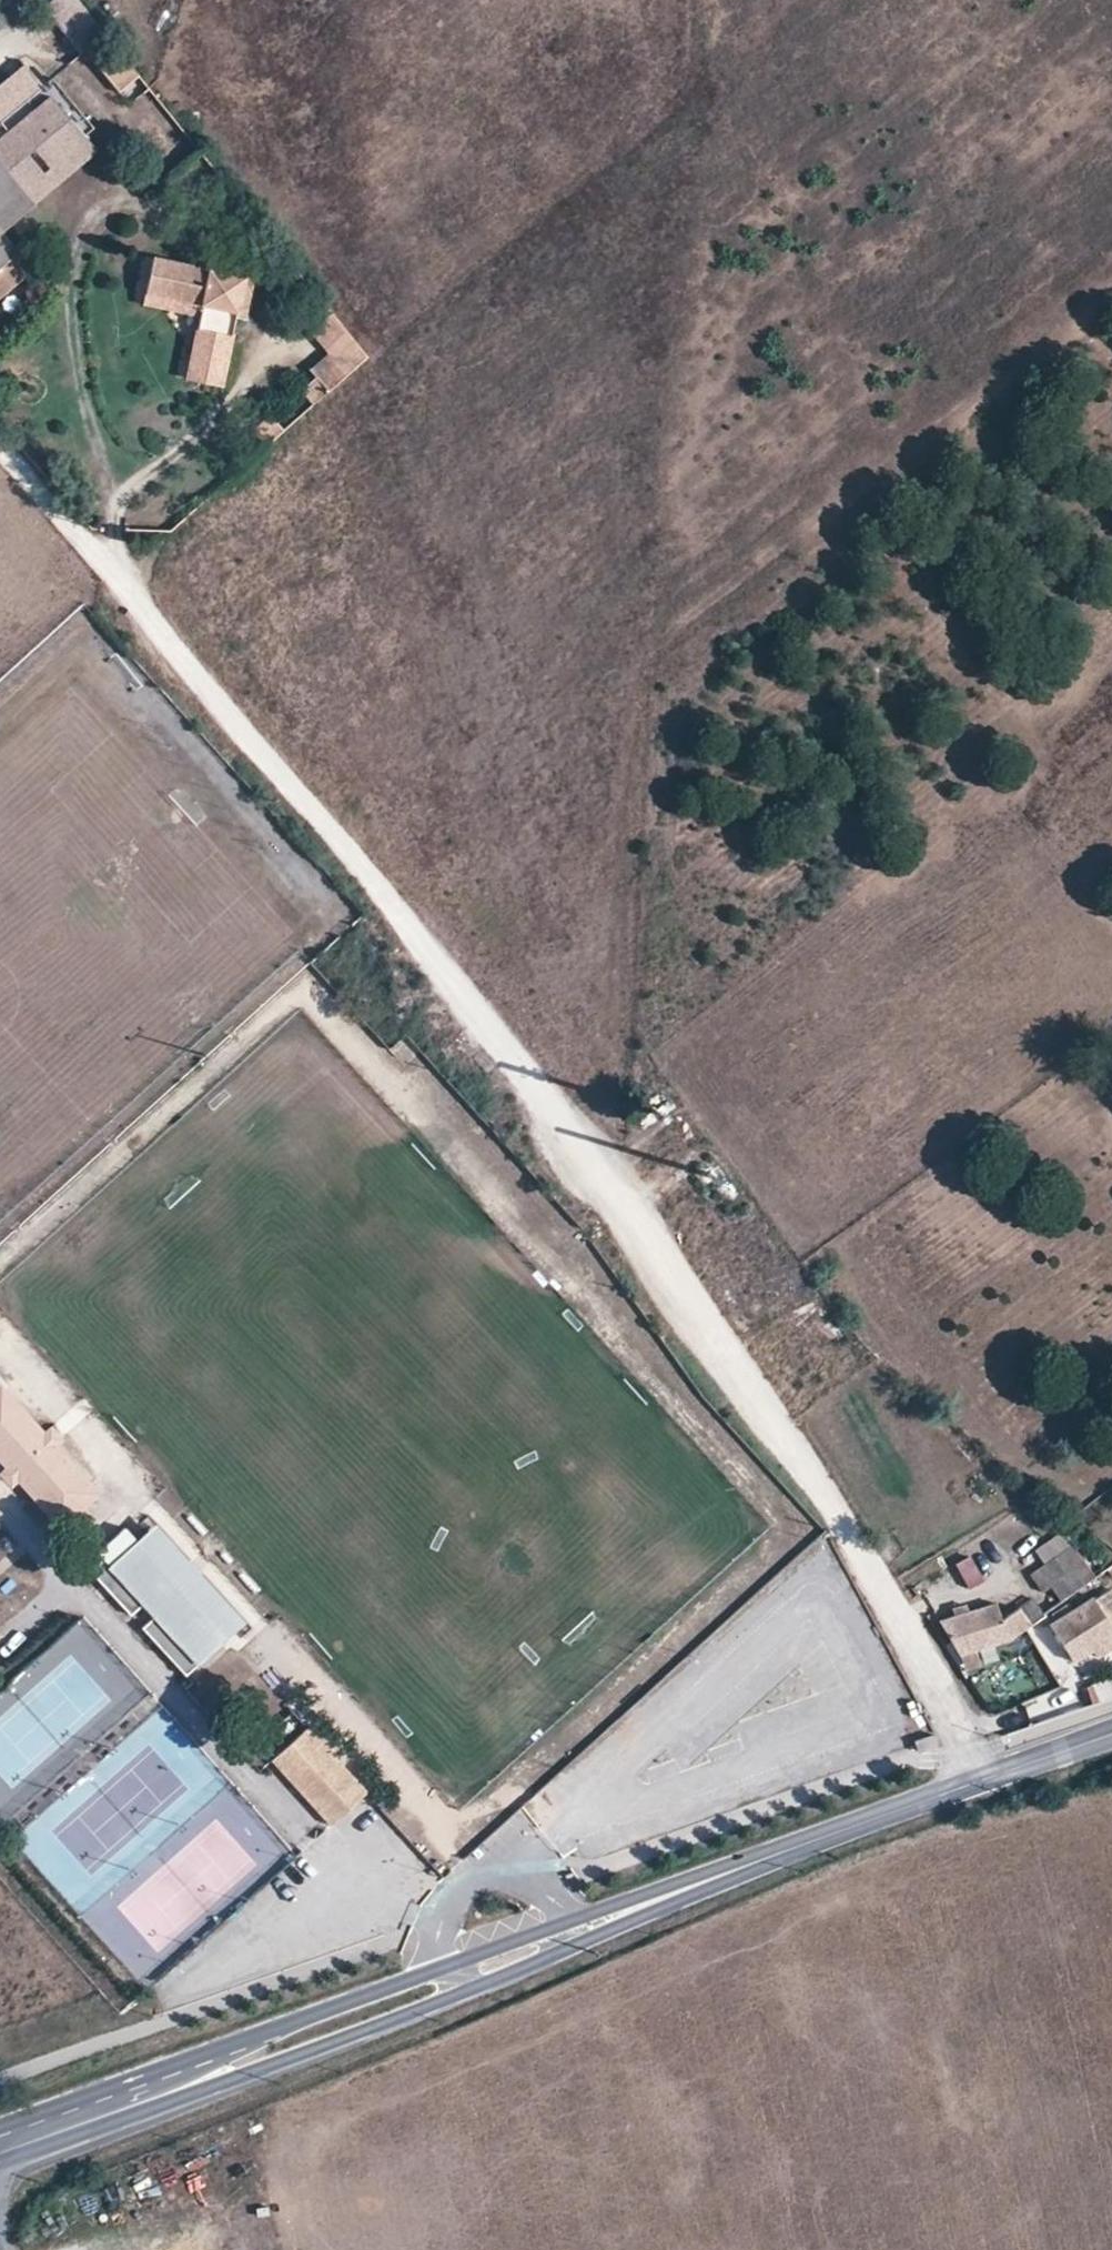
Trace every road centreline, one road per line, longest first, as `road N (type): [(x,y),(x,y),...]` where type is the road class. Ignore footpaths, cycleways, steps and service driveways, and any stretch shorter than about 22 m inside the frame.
road 1 (track): [(0,441),(590,1146),(697,1331),(811,1483),(994,1775)]
road 2 (tertiary): [(0,2147),(1111,1733)]

